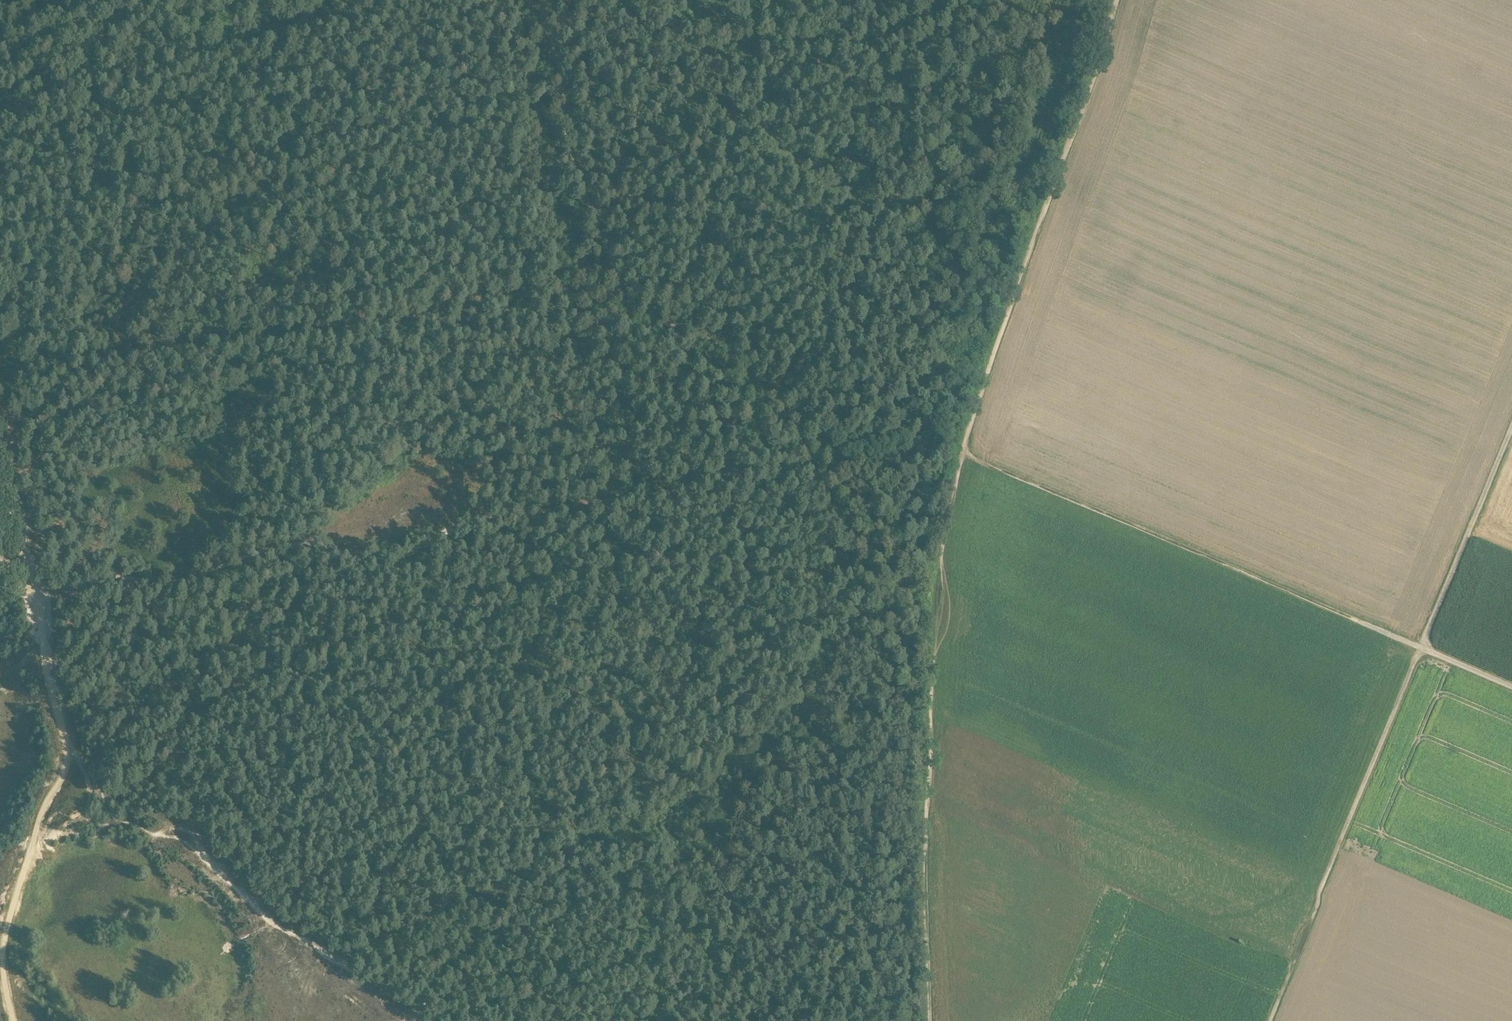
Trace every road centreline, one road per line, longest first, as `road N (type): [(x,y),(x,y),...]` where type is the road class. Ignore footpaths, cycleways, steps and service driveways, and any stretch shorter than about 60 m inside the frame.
road 1 (track): [(963,454),(934,627),(928,1020)]
road 2 (track): [(963,454),(1421,649)]
road 3 (track): [(1114,0),(963,454)]
road 4 (track): [(15,1020),(4,939),(67,750),(33,588)]
road 5 (track): [(1266,1020),(1421,649)]
road 6 (track): [(1421,649),(1511,432)]
road 7 (track): [(33,588),(0,387)]

